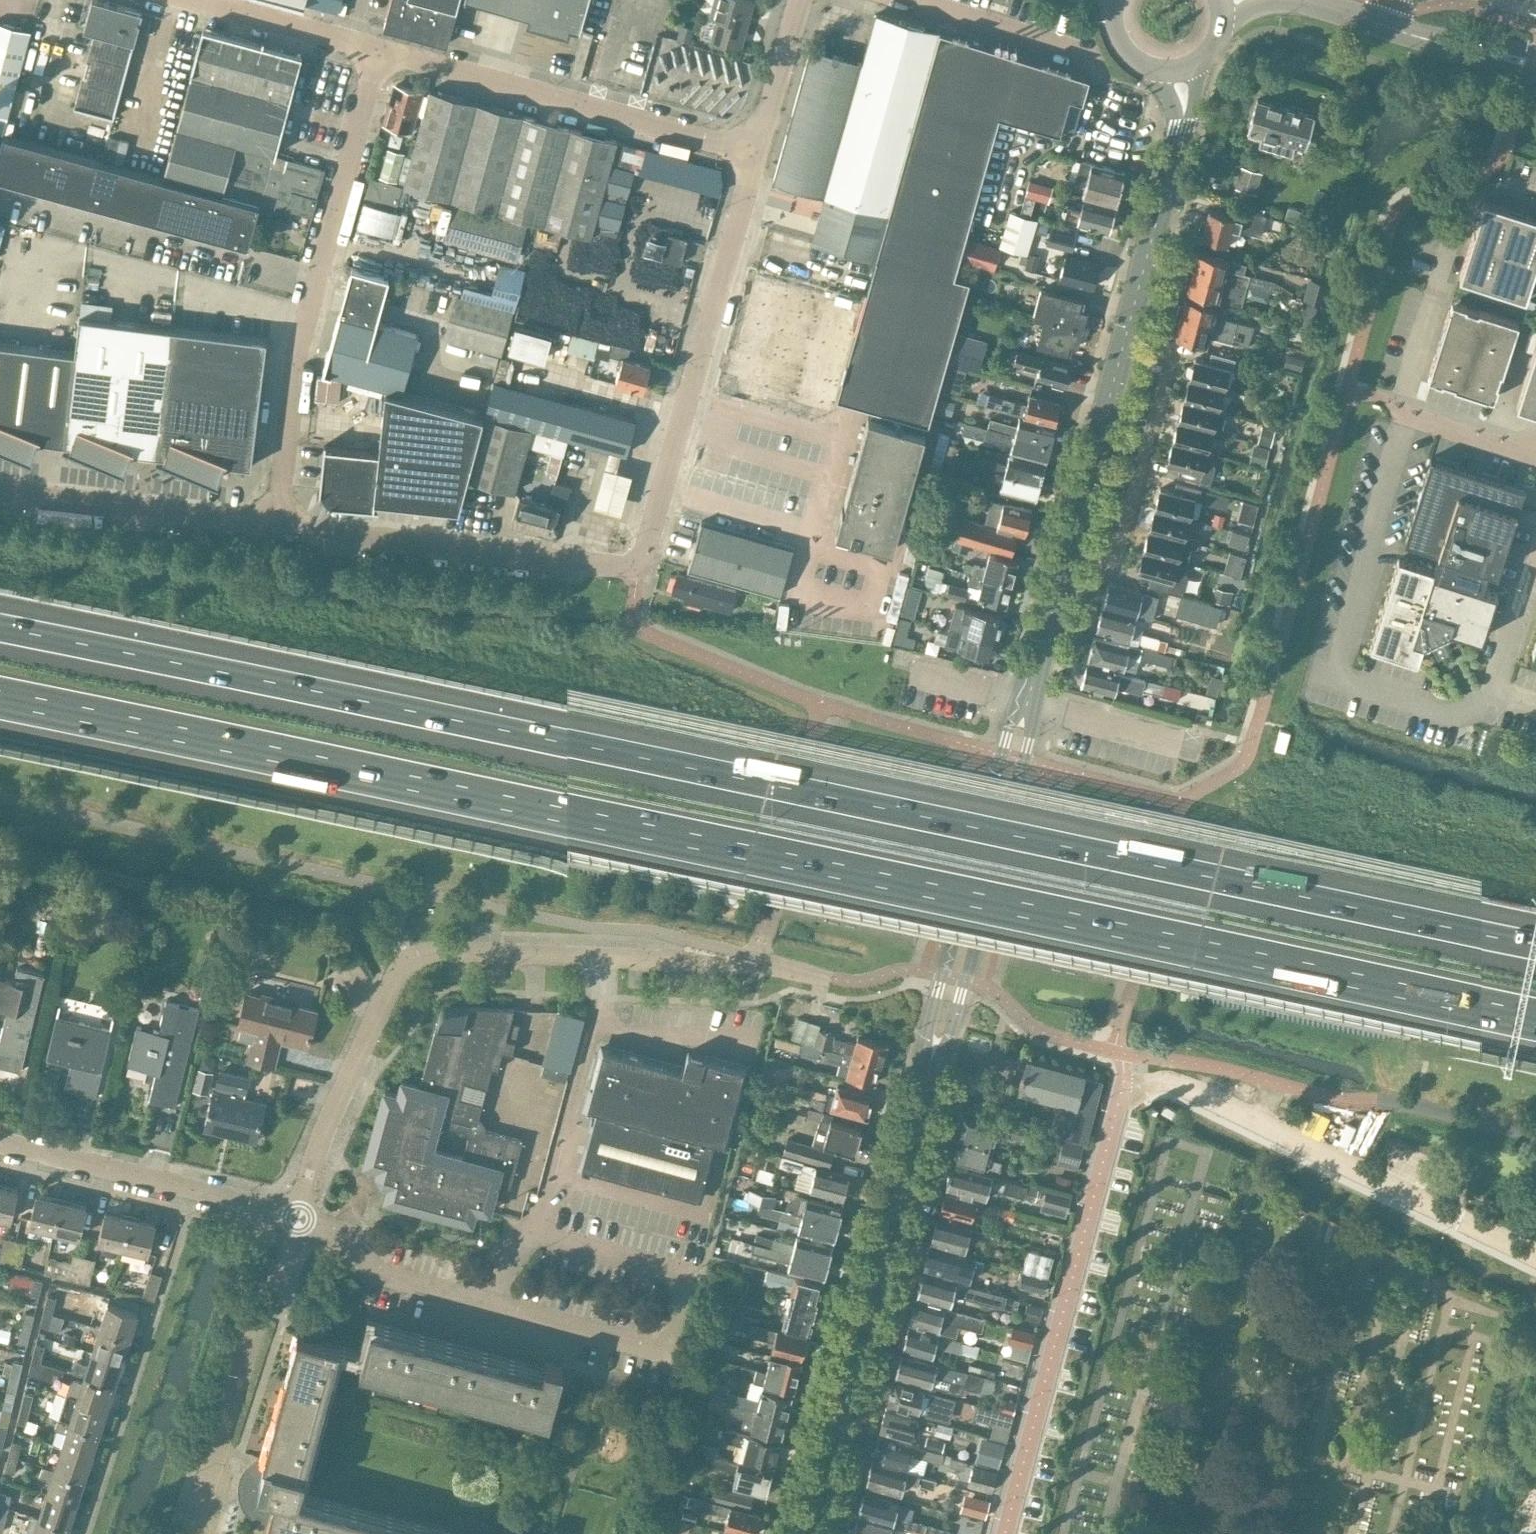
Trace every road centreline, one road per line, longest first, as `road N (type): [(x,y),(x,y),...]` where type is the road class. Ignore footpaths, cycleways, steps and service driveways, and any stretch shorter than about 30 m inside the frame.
road 1 (motorway): [(0,697),(1535,1019)]
road 2 (motorway): [(1535,945),(0,627)]
road 3 (tertiary): [(1178,144),(1028,701)]
road 4 (unclassified): [(285,525),(299,377),(379,53)]
road 5 (residential): [(606,958),(439,953),(409,960),(388,988),(325,1131),(298,1216)]
road 6 (tertiary): [(806,1533),(926,1087)]
road 7 (residential): [(1003,1533),(1121,1088)]
road 8 (residential): [(1535,1256),(1179,1081),(1163,1077),(1121,1088)]
road 9 (residential): [(532,1232),(686,1274),(663,1354),(480,1301)]
road 10 (unclassified): [(1535,452),(1401,410),(1461,210),(1504,184),(1535,195)]
road 11 (unclassified): [(637,569),(758,157)]
road 12 (tertiary): [(1028,701),(1016,710),(1000,755),(924,1060),(926,1087)]
road 13 (tertiary): [(926,1087),(941,1064),(1023,761),(1028,701)]
road 14 (unclassified): [(758,157),(379,53)]
road 15 (unclassified): [(637,569),(285,525)]
road 16 (residential): [(298,1216),(193,1533)]
road 17 (residential): [(298,1216),(0,1146)]
road 18 (unclassified): [(285,525),(0,493)]
road 19 (residential): [(532,1232),(561,1175),(606,958)]
road 20 (residential): [(835,985),(781,972),(606,958)]
road 21 (residential): [(480,1301),(384,1277),(348,1235),(298,1216)]
road 22 (unclassified): [(379,53),(179,0)]
road 23 (unclassified): [(1099,55),(917,0)]
road 24 (unclassified): [(758,157),(804,0)]
road 25 (unclassified): [(1497,691),(1535,564)]
road 26 (secondary): [(1418,36),(1299,0)]
road 27 (secondary): [(1418,36),(1535,75)]

